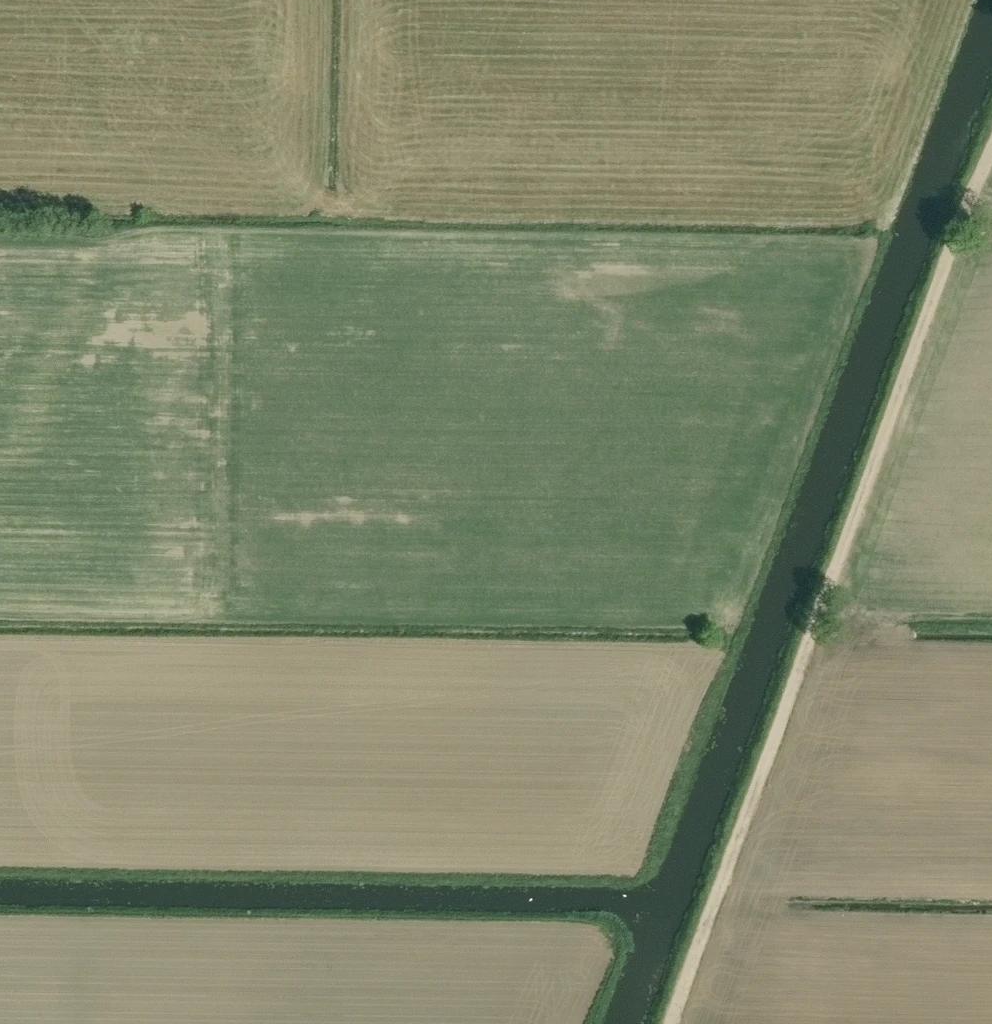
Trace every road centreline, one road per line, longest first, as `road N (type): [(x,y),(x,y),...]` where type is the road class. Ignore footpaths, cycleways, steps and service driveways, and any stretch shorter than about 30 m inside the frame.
road 1 (track): [(991,152),(960,220),(672,1023)]

